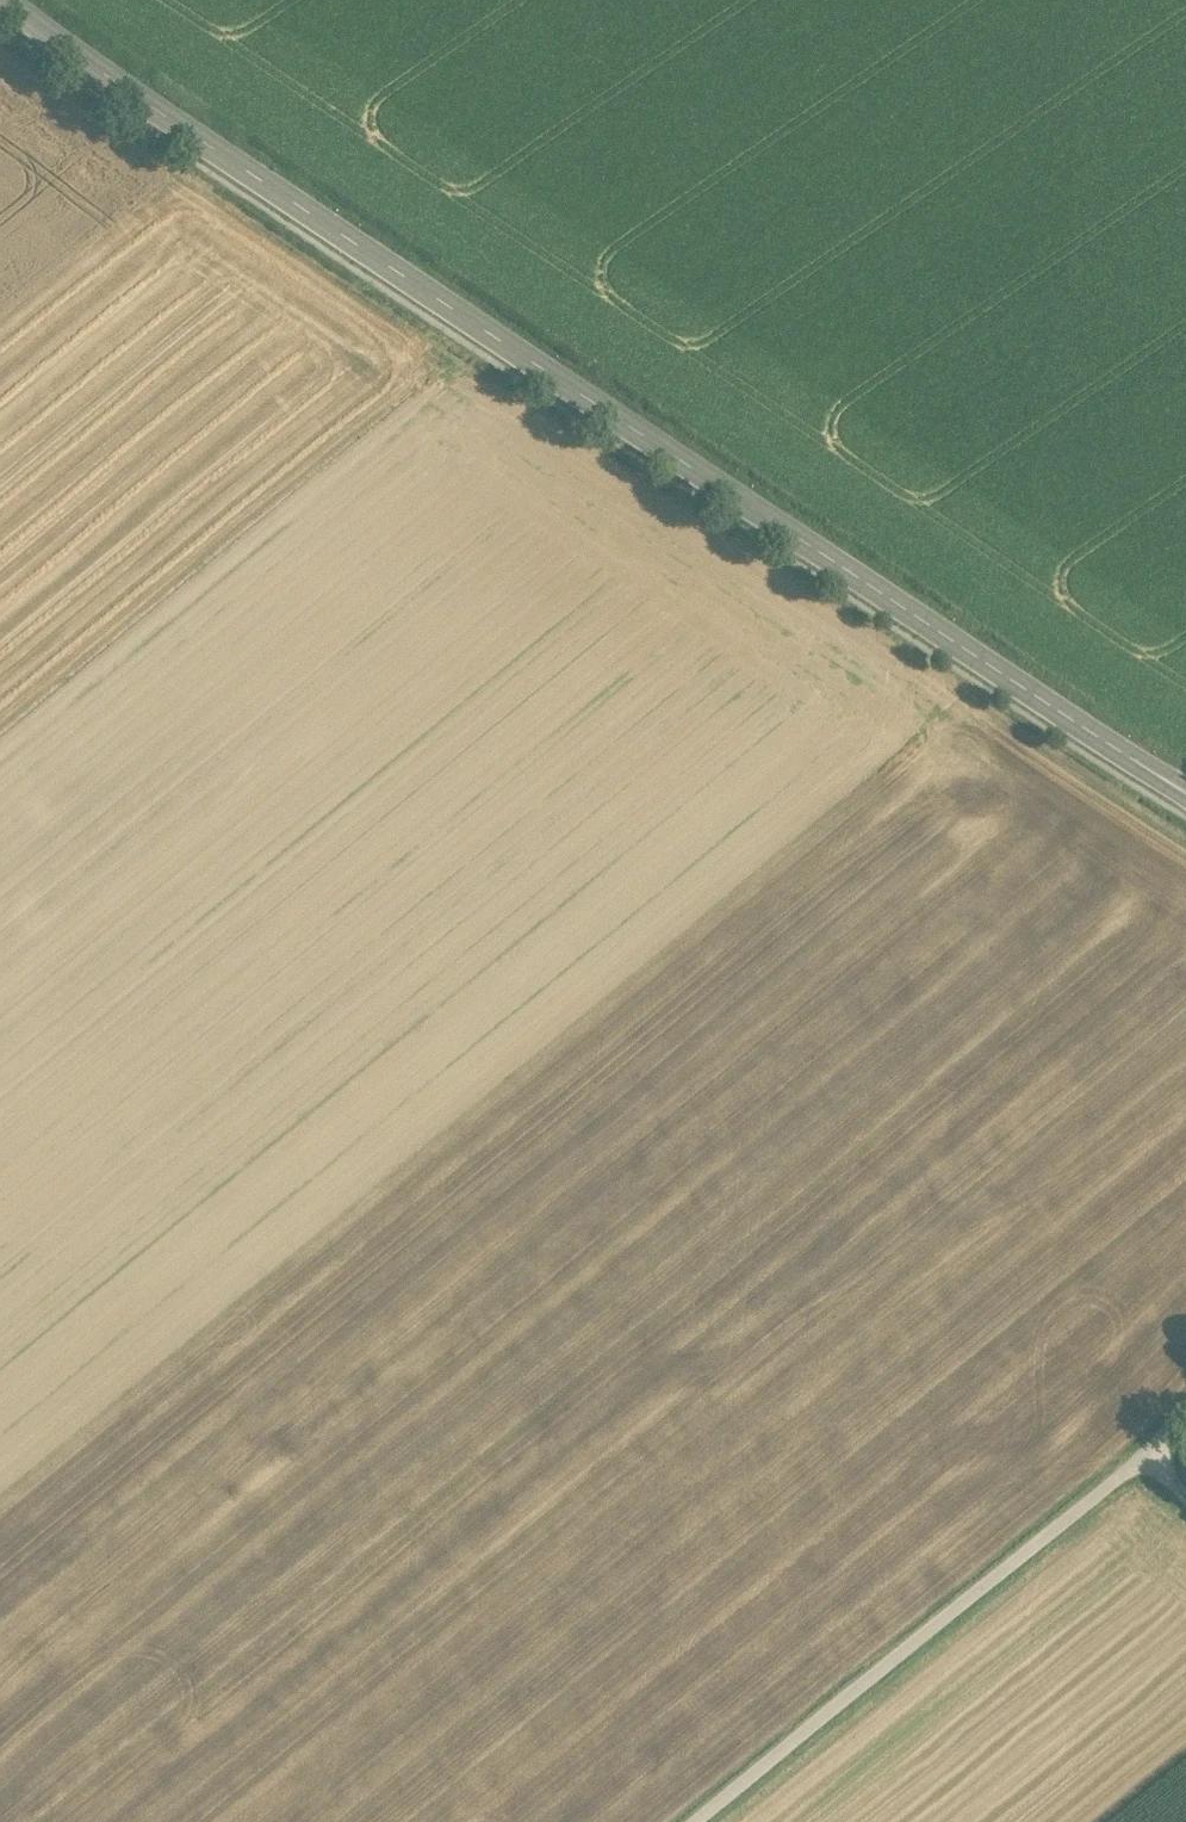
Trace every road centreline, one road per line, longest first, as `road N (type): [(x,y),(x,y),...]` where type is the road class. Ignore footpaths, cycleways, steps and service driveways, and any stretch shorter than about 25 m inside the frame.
road 1 (tertiary): [(1185,794),(155,118),(0,4)]
road 2 (track): [(1144,1456),(694,1821)]

